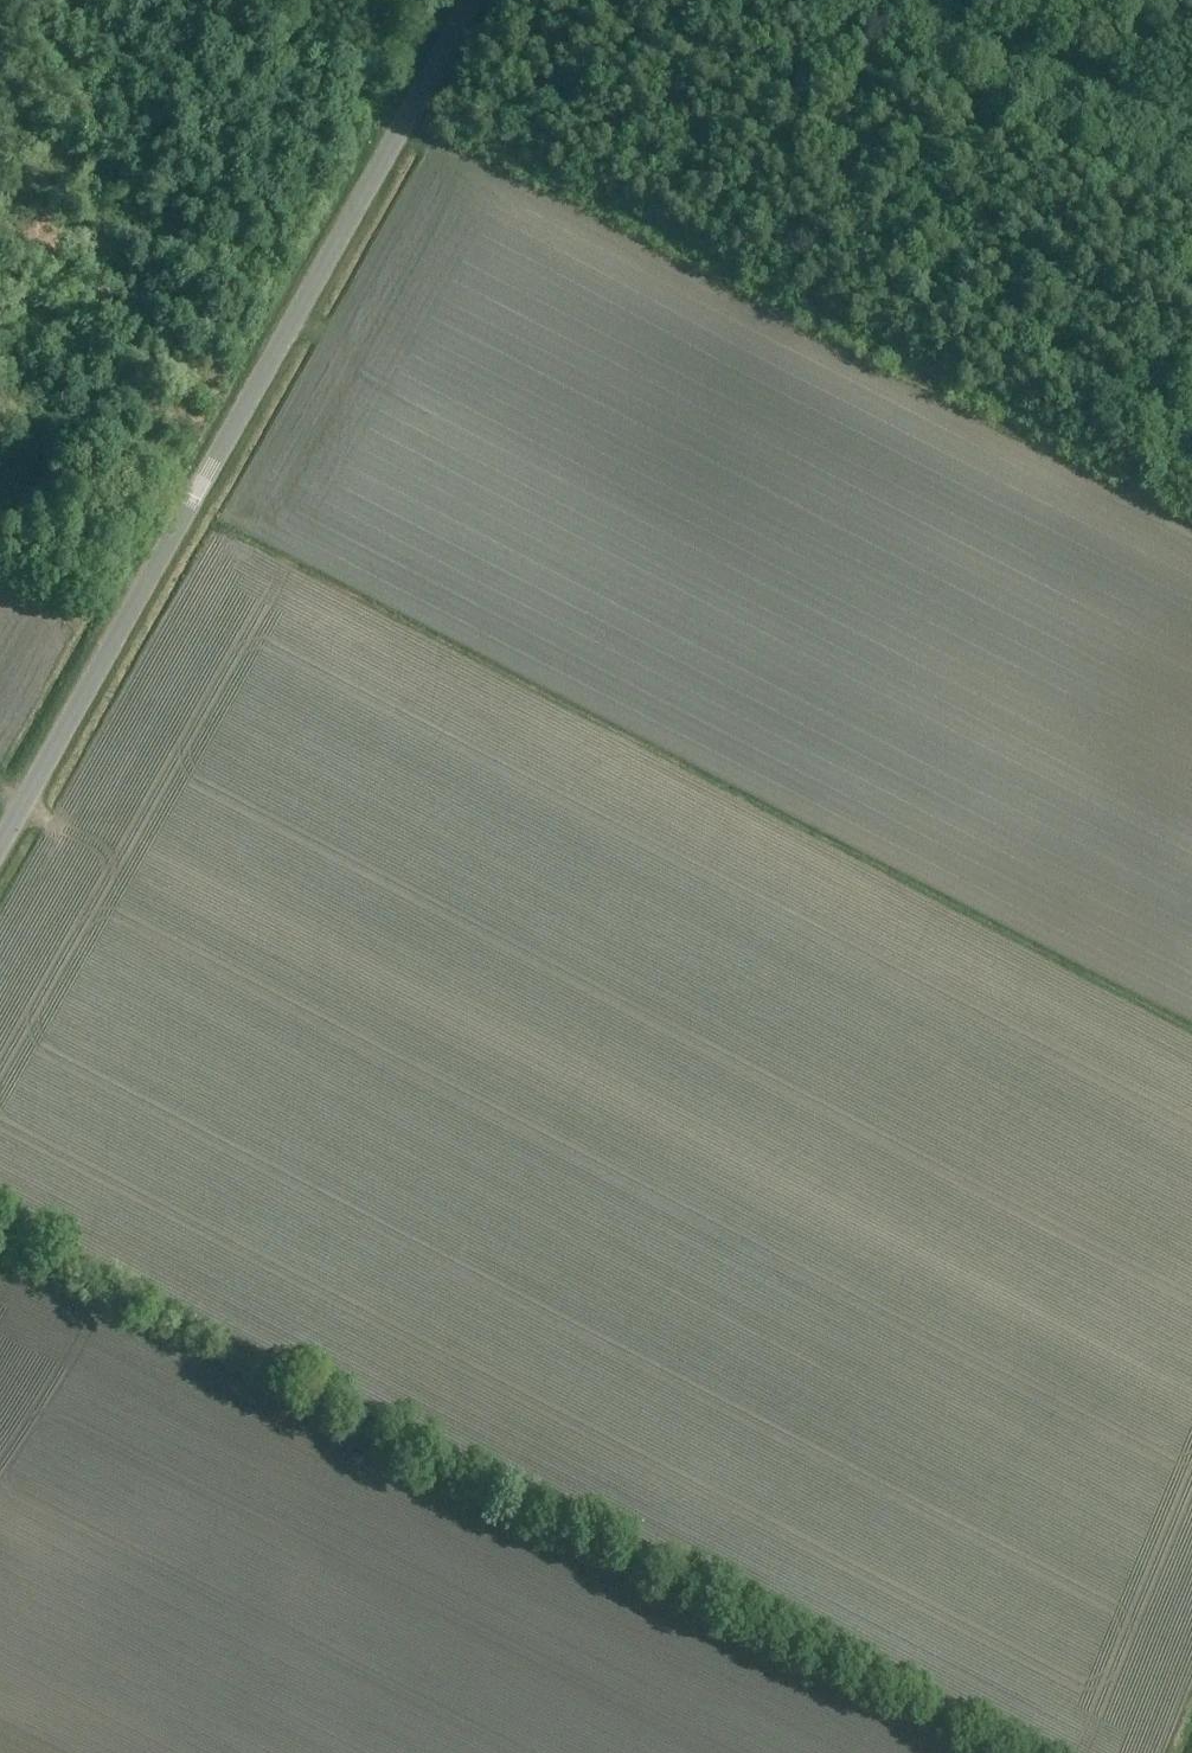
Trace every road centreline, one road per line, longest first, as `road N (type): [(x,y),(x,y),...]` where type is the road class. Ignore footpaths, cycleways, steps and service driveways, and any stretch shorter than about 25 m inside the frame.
road 1 (tertiary): [(0,843),(472,0)]
road 2 (track): [(1191,222),(1022,136),(788,0)]
road 3 (track): [(217,0),(343,70),(373,104),(430,144),(448,174)]
road 4 (track): [(140,592),(89,550),(77,464),(0,421)]

